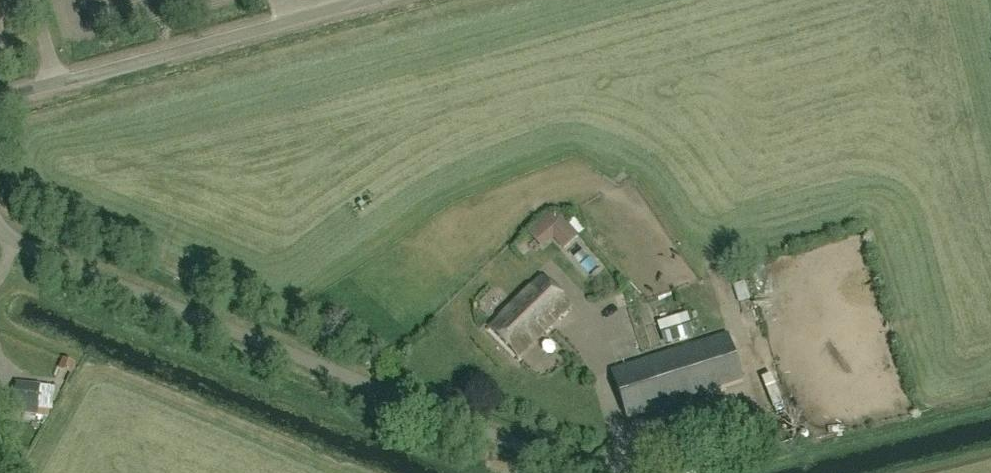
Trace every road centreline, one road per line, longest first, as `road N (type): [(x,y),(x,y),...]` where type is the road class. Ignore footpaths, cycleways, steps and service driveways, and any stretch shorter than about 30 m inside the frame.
road 1 (unclassified): [(584,472),(45,256),(0,227)]
road 2 (unclassified): [(370,0),(57,84)]

